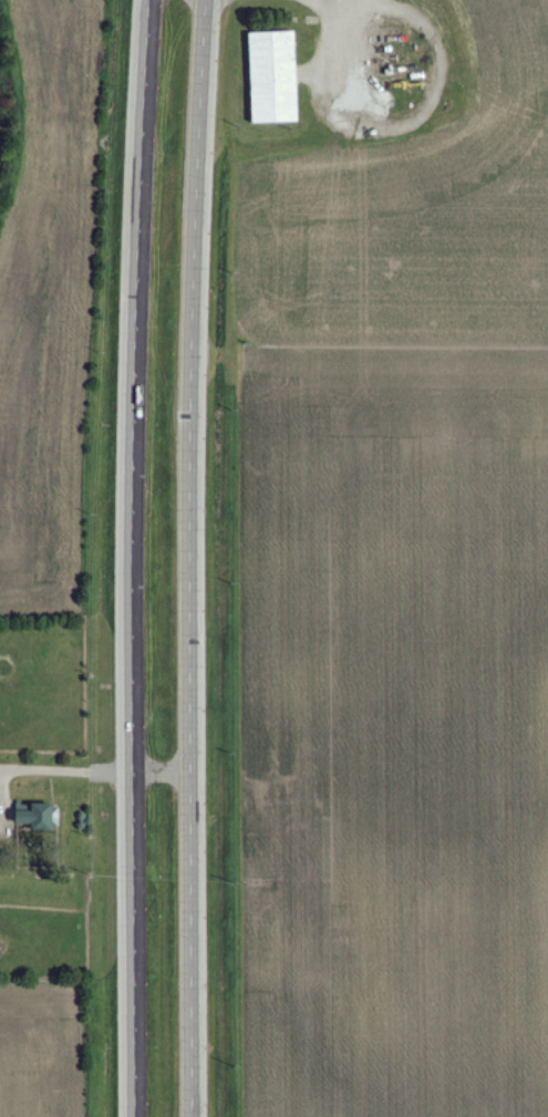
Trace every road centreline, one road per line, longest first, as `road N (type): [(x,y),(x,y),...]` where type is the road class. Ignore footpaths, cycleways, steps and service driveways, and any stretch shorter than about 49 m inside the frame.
road 1 (trunk): [(147,0),(126,365),(131,1116)]
road 2 (trunk): [(192,1116),(192,374),(206,0)]

